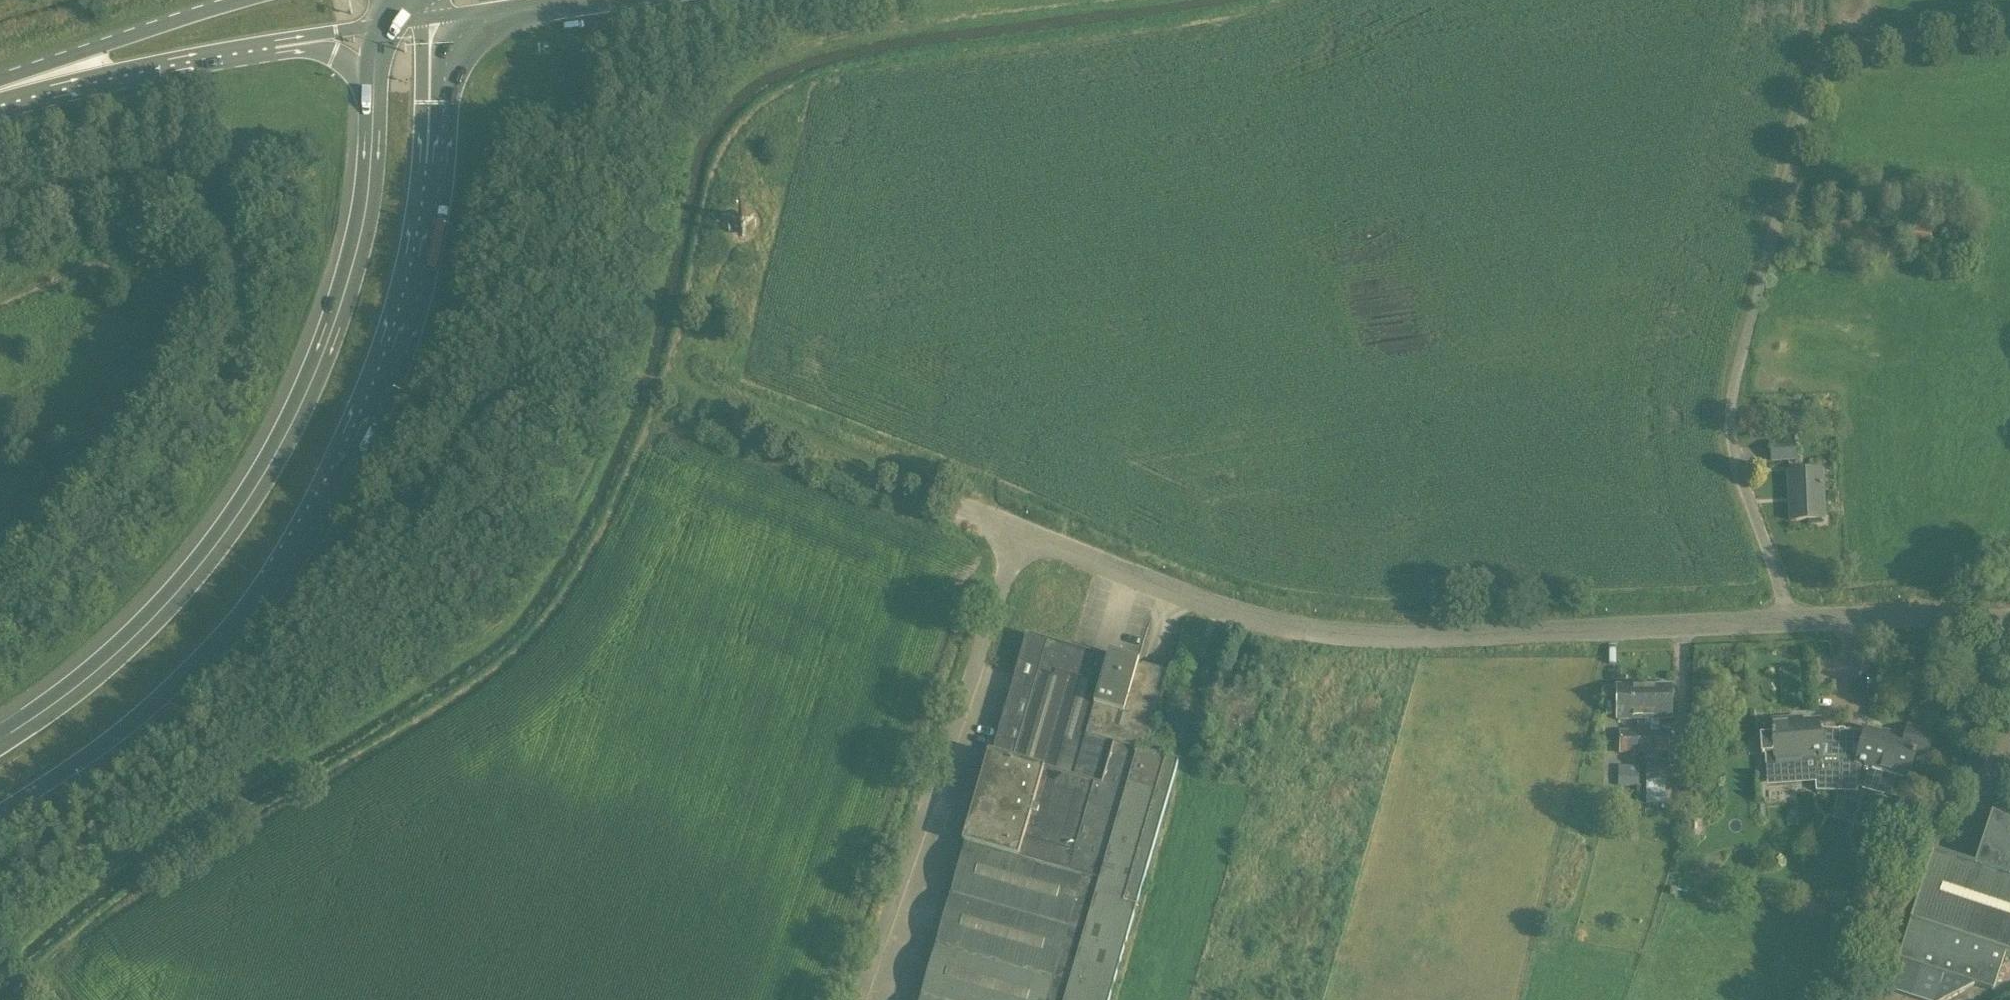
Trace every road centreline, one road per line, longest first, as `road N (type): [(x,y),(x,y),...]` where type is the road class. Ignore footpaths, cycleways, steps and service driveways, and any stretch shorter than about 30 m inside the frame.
road 1 (unclassified): [(1022,536),(1284,623),(1410,643),(1790,622)]
road 2 (residential): [(1790,622),(1737,460),(1731,385),(1811,87),(1833,53),(1851,45),(2009,20)]
road 3 (motorway): [(0,810),(144,711),(262,592),(347,457),(413,281)]
road 4 (motorway): [(349,289),(281,445),(194,576),(117,655),(0,740)]
road 5 (unclassified): [(858,999),(1022,536)]
road 6 (track): [(972,511),(679,383),(676,374)]
road 7 (secondary): [(0,93),(281,41)]
road 8 (secondary): [(246,0),(0,89)]
road 9 (primary): [(413,281),(433,166),(434,23)]
road 10 (unclassified): [(1790,622),(2009,623)]
road 11 (primary): [(373,109),(349,289)]
road 12 (primary): [(434,23),(597,0)]
road 13 (primary): [(281,41),(353,66),(373,109)]

